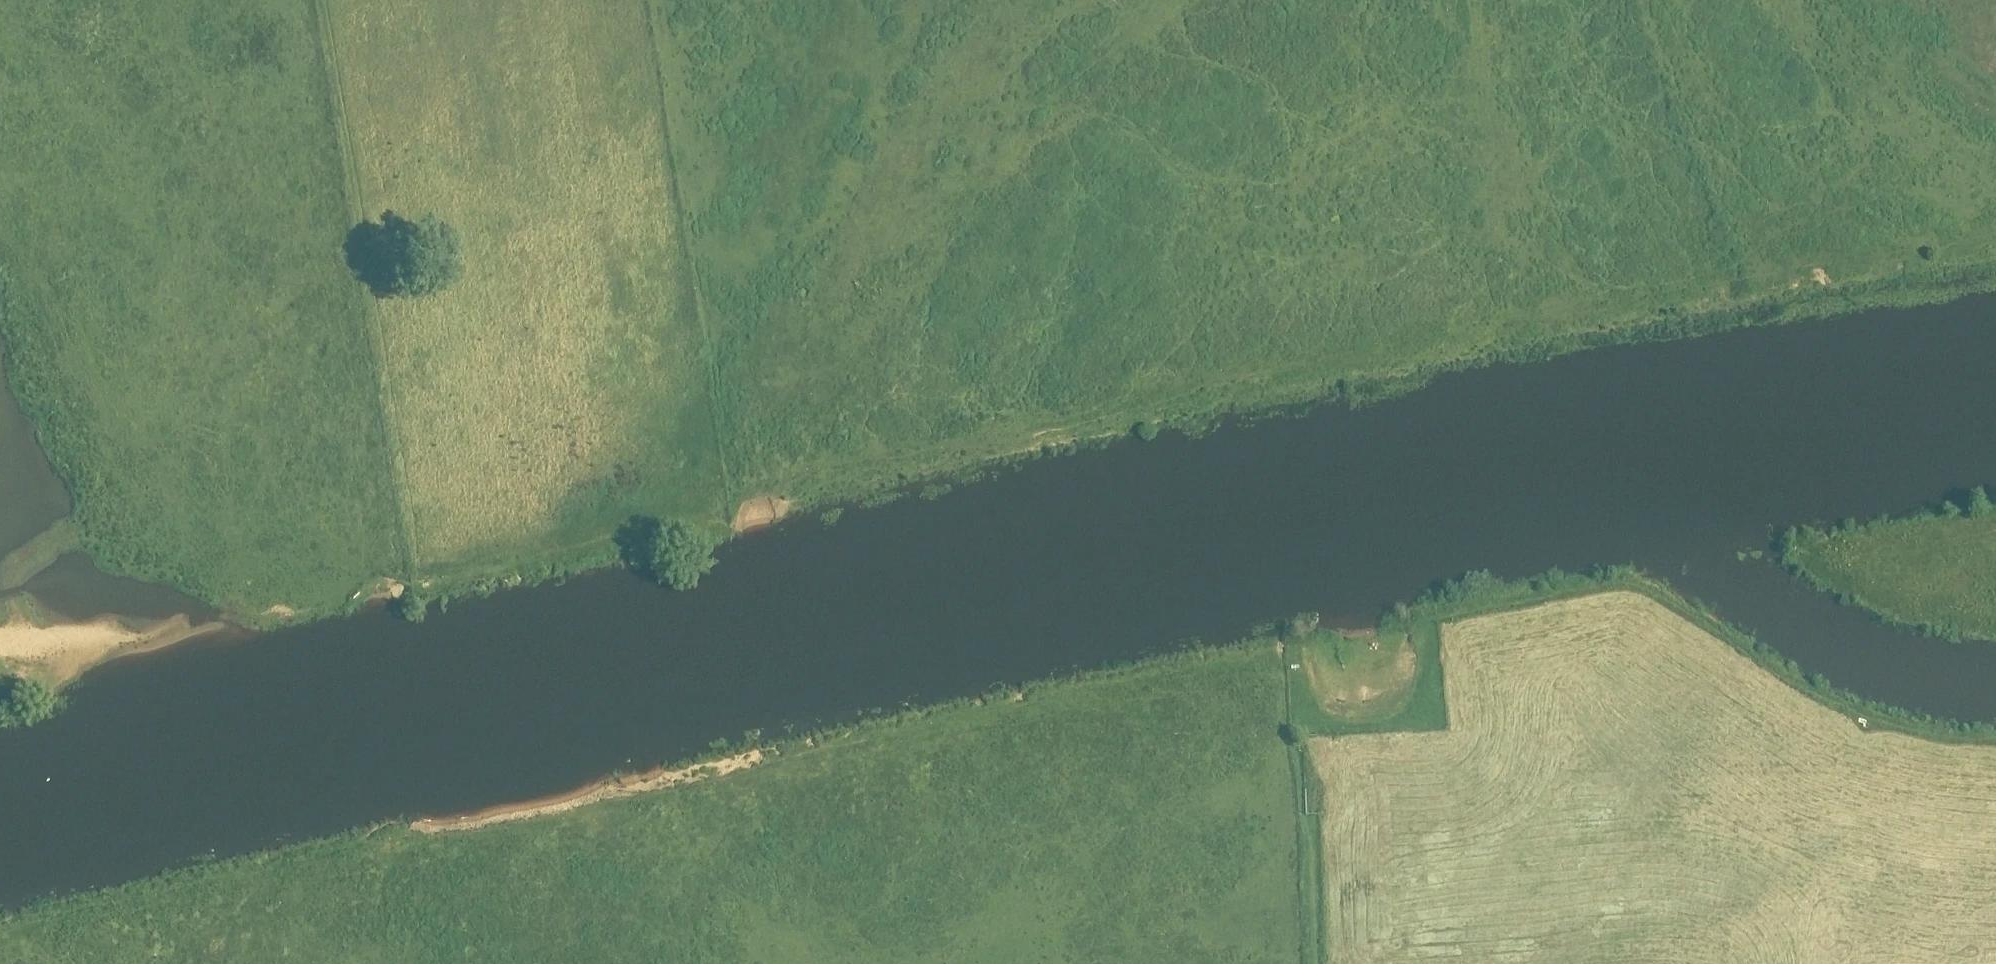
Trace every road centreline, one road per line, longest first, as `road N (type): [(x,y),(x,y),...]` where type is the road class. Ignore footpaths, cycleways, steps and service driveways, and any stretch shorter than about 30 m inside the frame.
road 1 (track): [(1329,963),(1321,733)]

